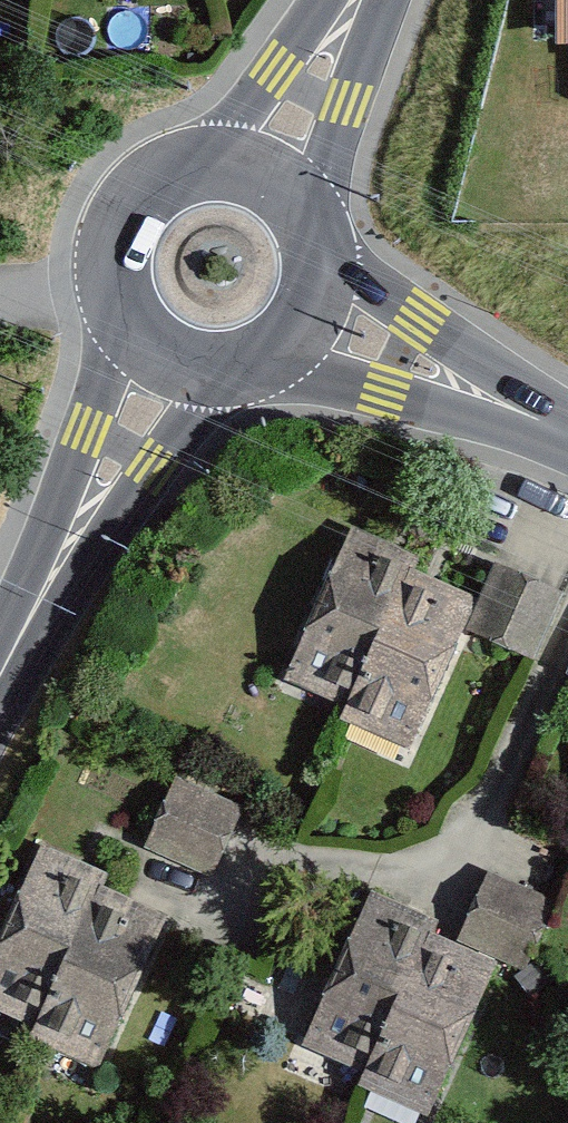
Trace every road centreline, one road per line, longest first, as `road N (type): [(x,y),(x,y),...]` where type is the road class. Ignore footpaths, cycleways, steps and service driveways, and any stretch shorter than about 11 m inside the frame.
road 1 (secondary): [(0,691),(176,361)]
road 2 (secondary): [(270,182),(222,170),(198,173),(138,213),(121,259),(121,284),(139,329),(176,361)]
road 3 (residential): [(567,435),(310,318)]
road 4 (secondary): [(270,182),(365,0)]
road 5 (secondary): [(310,318),(321,253),(303,212),(270,182)]
road 6 (secondary): [(176,361),(241,369),(281,352),(310,318)]

